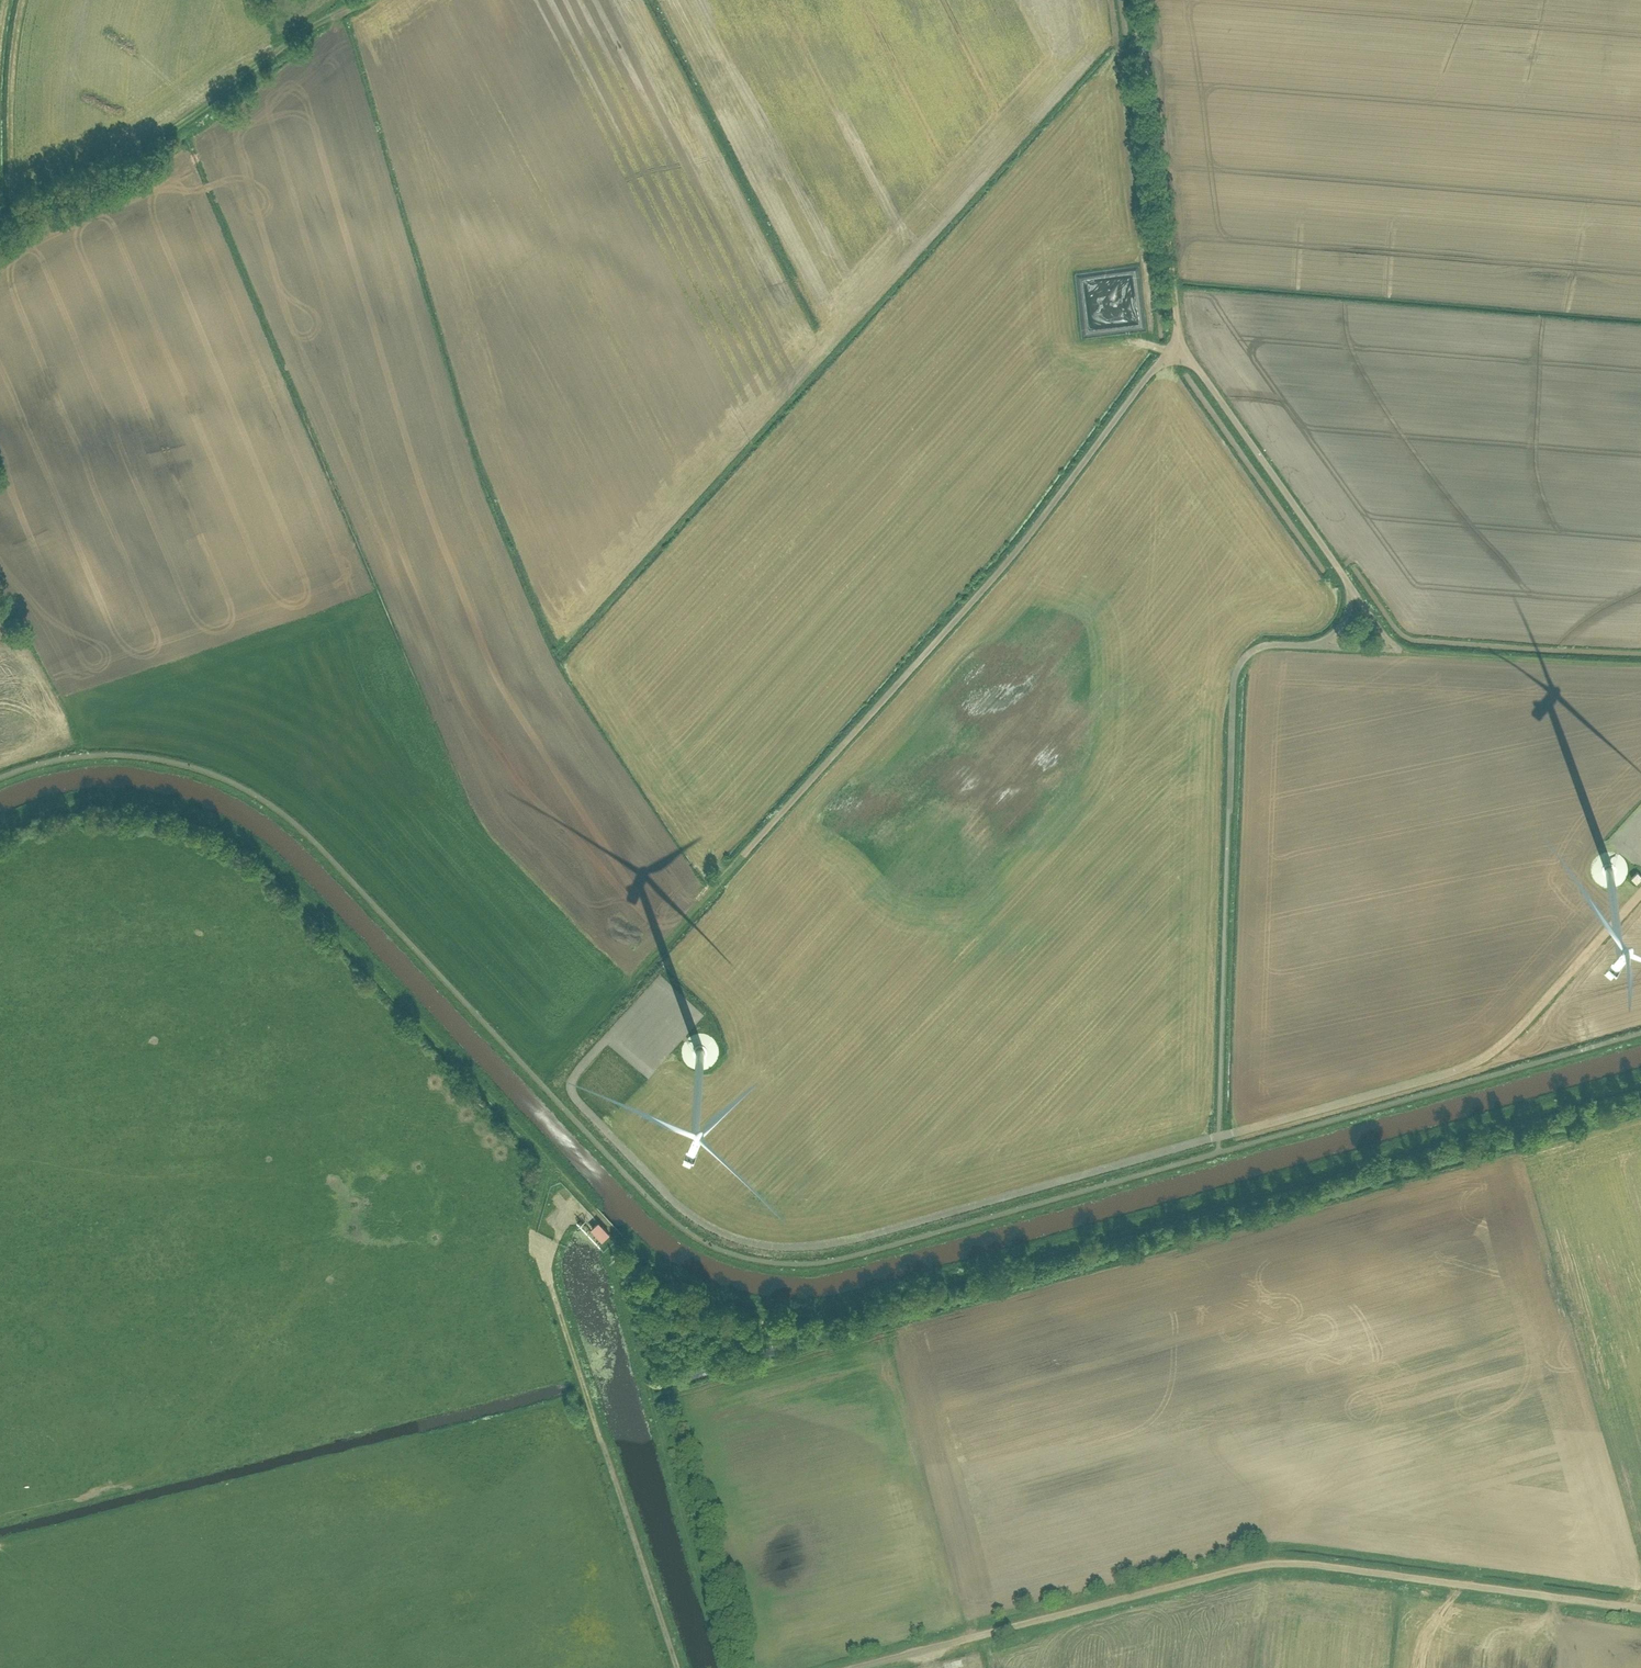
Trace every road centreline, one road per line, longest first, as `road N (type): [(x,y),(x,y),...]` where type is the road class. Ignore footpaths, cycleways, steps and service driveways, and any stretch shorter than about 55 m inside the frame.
road 1 (unclassified): [(863,1667),(1261,1567),(1640,1612)]
road 2 (track): [(701,899),(999,569),(1178,340)]
road 3 (unclassified): [(1134,0),(1178,340),(1345,578)]
road 4 (track): [(680,1667),(544,1250)]
road 5 (track): [(366,0),(136,161),(31,206),(0,228)]
road 6 (unclassified): [(1312,645),(1266,644),(1237,666),(1228,811)]
road 7 (unclassified): [(1345,578),(1402,651),(1312,645)]

